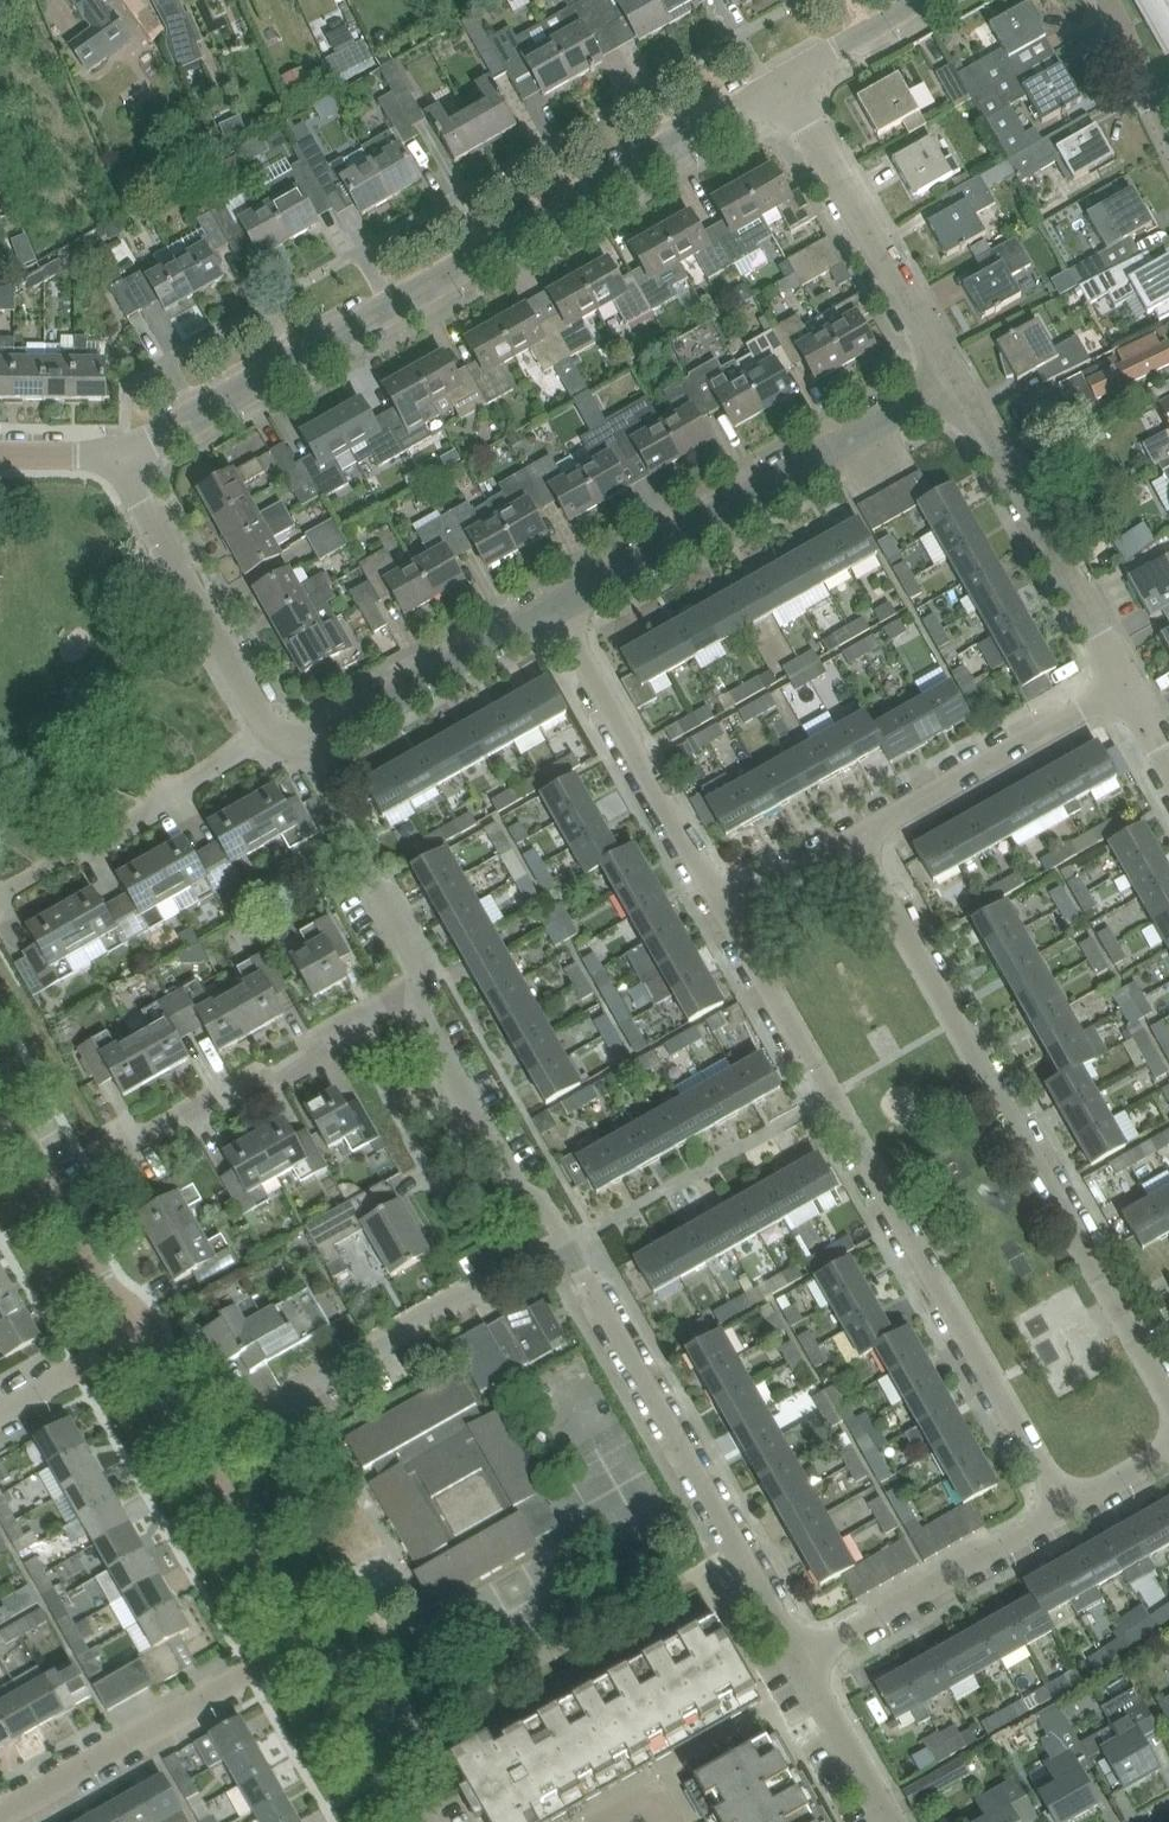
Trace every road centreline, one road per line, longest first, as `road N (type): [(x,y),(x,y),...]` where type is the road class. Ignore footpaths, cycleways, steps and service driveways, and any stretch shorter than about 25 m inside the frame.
road 1 (residential): [(133,448),(148,446),(787,77)]
road 2 (residential): [(1059,1519),(719,906)]
road 3 (residential): [(1168,1399),(854,835)]
road 4 (residential): [(550,604),(951,383)]
road 5 (residential): [(798,1663),(589,1281)]
road 6 (residential): [(102,1169),(345,1027),(424,995)]
road 7 (residential): [(0,1816),(318,1636)]
road 8 (residential): [(266,1422),(569,1244)]
road 9 (tertiary): [(318,1636),(145,1332)]
road 10 (residential): [(1125,684),(951,383)]
road 11 (residential): [(951,383),(787,77)]
road 12 (residential): [(719,906),(550,604)]
road 13 (residential): [(0,895),(284,725)]
road 14 (residential): [(284,725),(133,448)]
road 15 (residential): [(854,835),(1125,684)]
road 16 (residential): [(798,1663),(1059,1519)]
road 17 (residential): [(569,1244),(533,1180),(487,1132),(438,1053),(424,995)]
road 18 (tertiary): [(145,1332),(0,1078)]
road 19 (residential): [(296,747),(550,604)]
road 20 (residential): [(424,995),(405,942),(309,770)]
road 21 (tertiary): [(424,1821),(318,1636)]
road 22 (residential): [(888,1821),(798,1663)]
road 23 (residential): [(0,1414),(145,1332)]
road 24 (residential): [(719,906),(854,835)]
road 25 (residential): [(787,77),(914,0)]
road 26 (residential): [(1168,134),(1104,0)]
road 27 (residential): [(0,449),(133,448)]
road 28 (residential): [(1059,1519),(1168,1456)]

